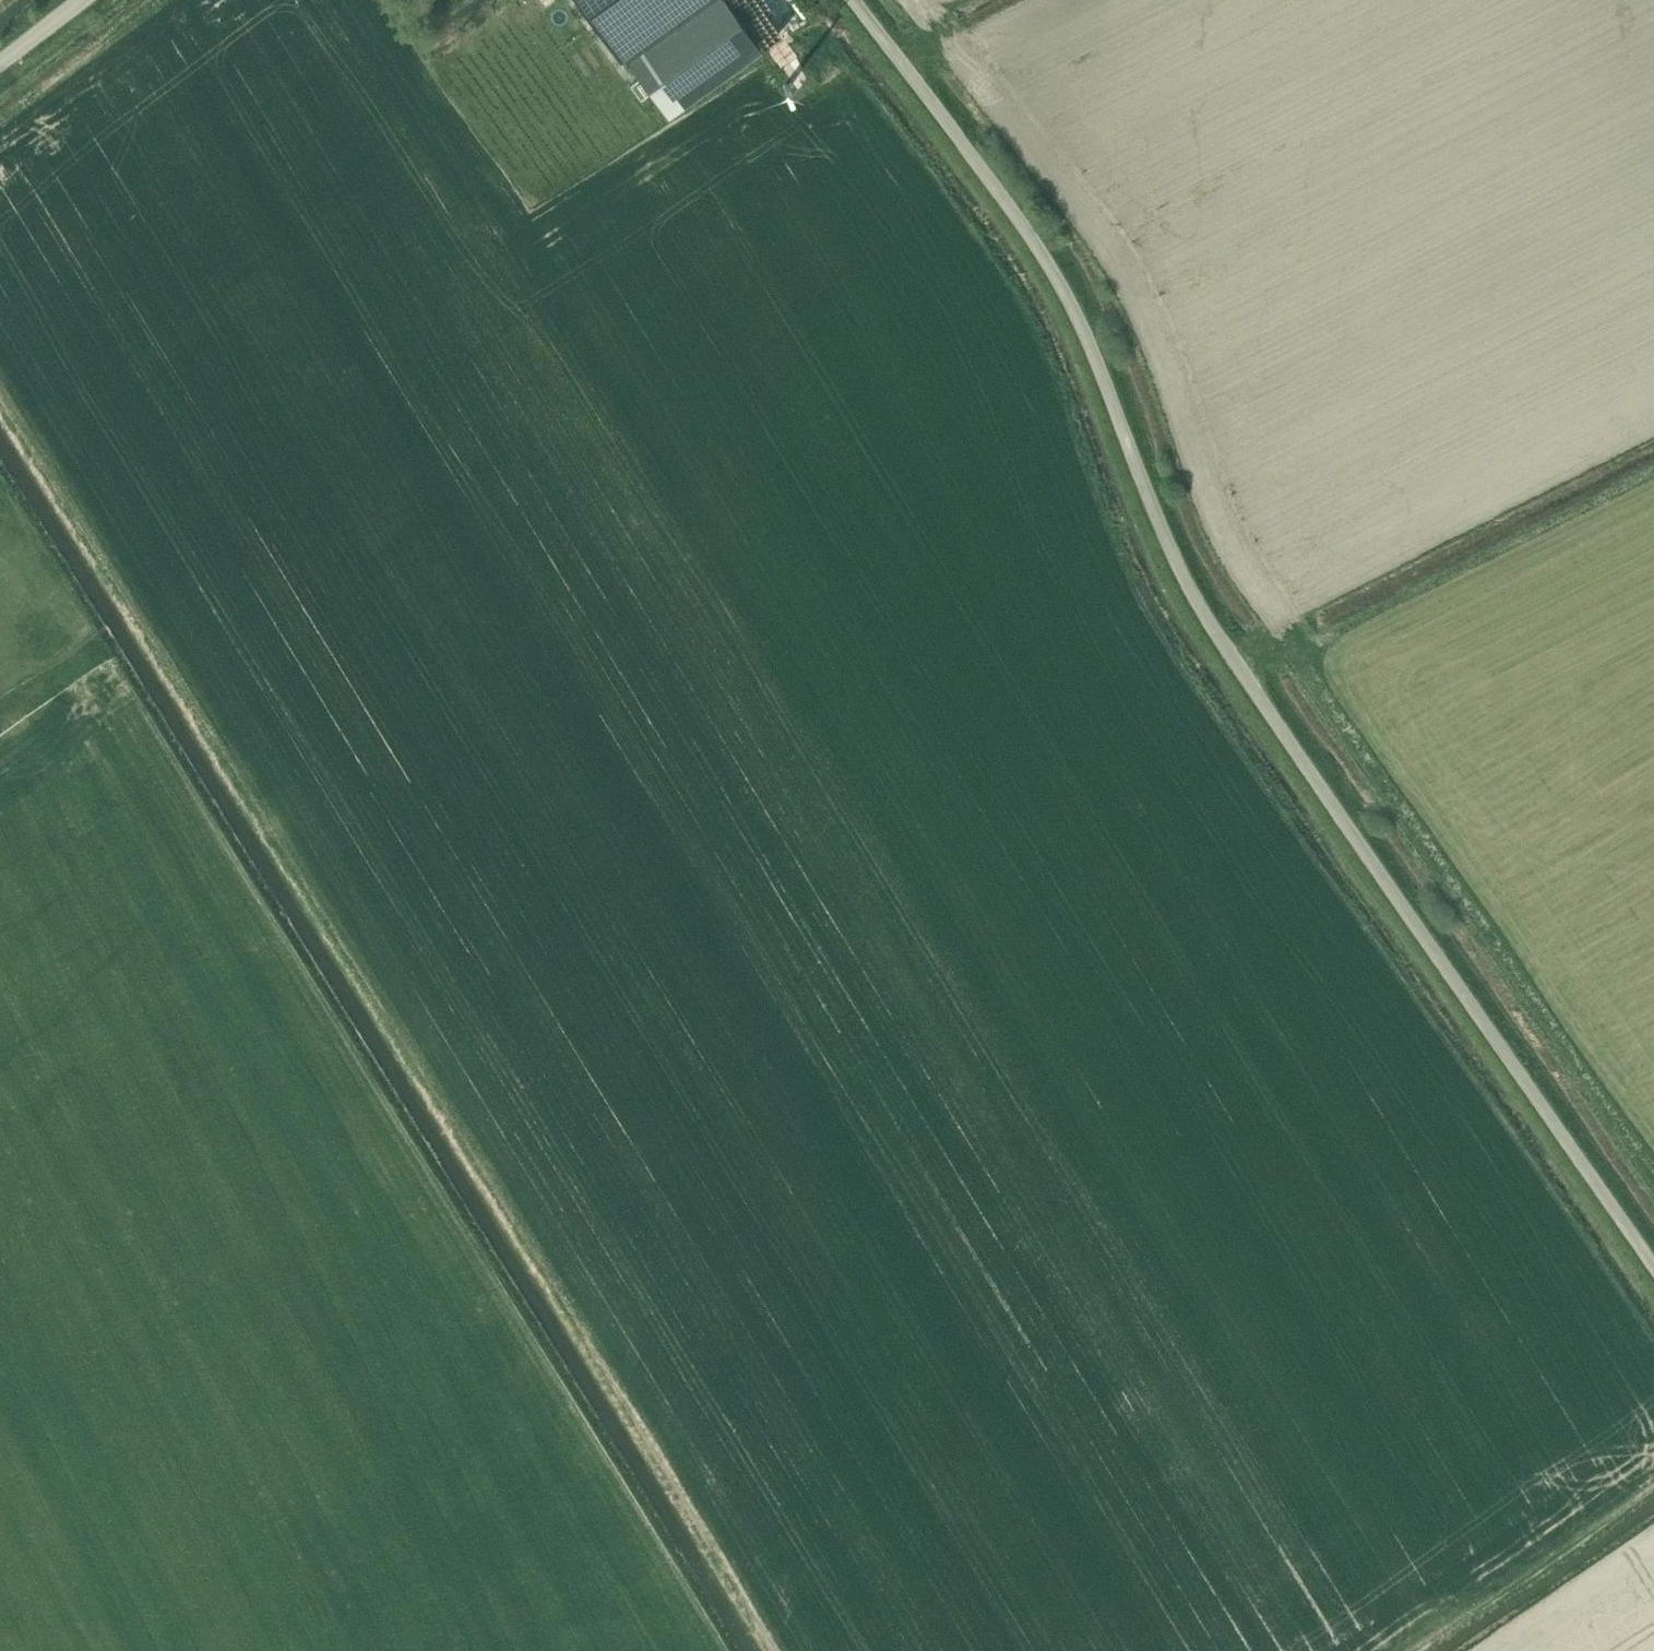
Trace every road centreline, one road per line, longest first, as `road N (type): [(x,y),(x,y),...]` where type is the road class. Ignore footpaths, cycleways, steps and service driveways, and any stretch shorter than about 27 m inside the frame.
road 1 (unclassified): [(1653,1273),(1188,589),(1100,365),(1024,222),(847,0)]
road 2 (unclassified): [(0,73),(96,0)]

